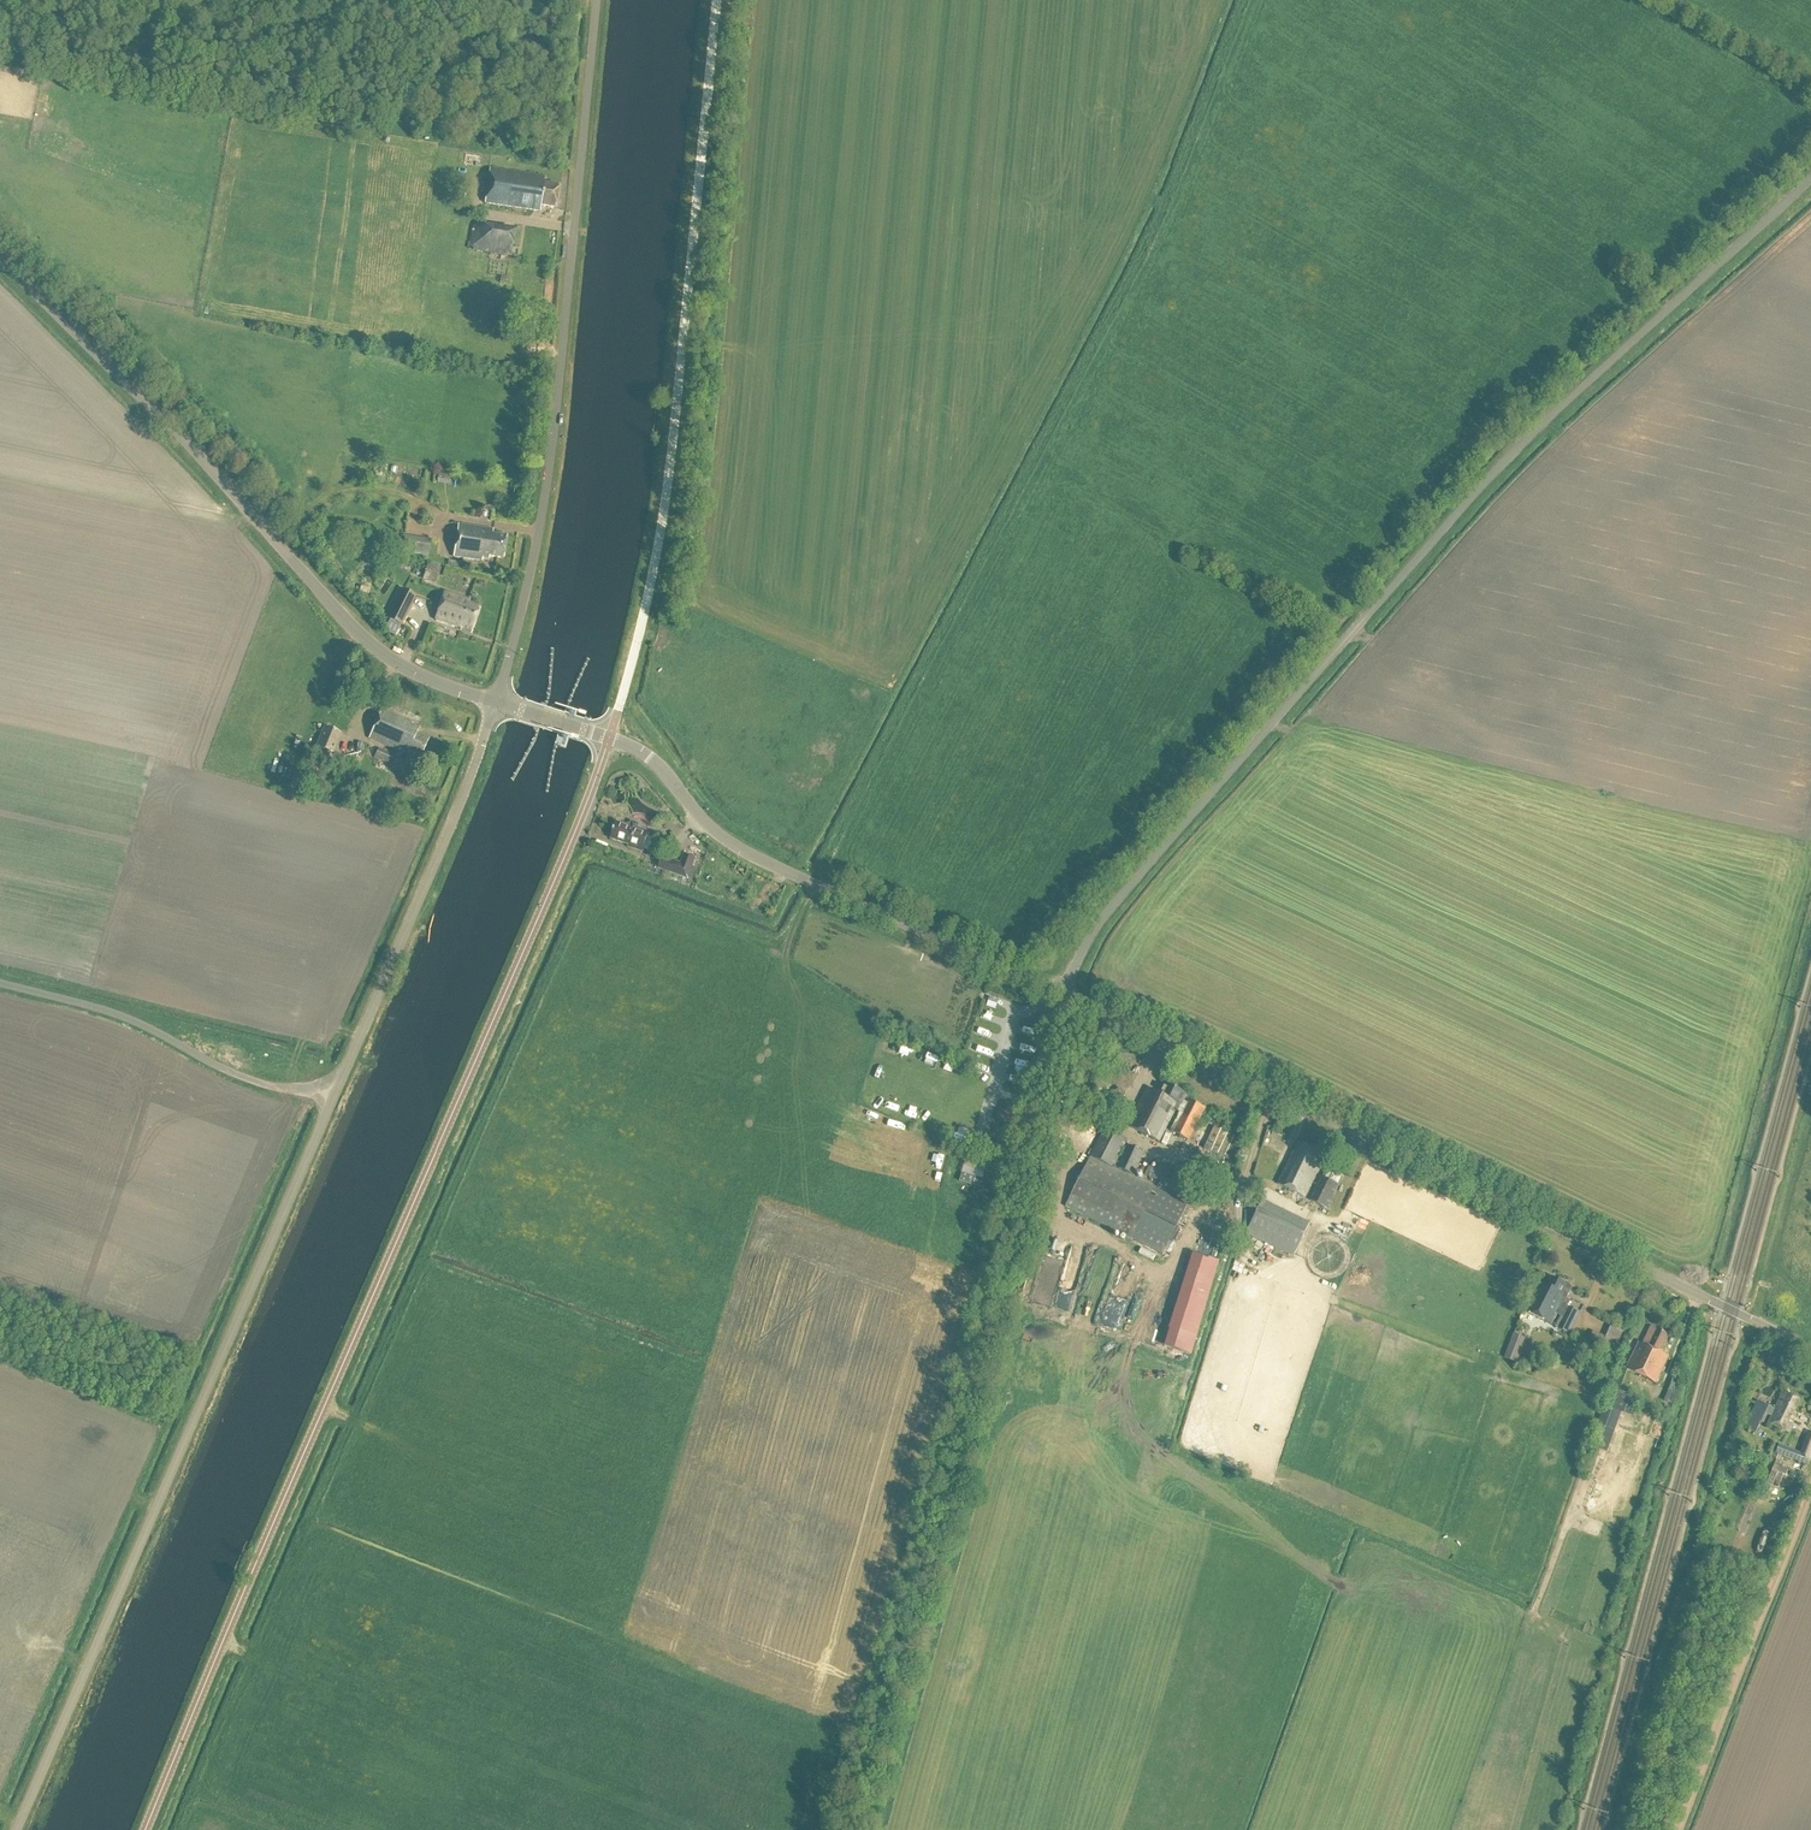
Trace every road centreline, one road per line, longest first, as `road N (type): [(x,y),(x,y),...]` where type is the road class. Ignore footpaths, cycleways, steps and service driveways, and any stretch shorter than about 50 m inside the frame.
road 1 (unclassified): [(17,1829),(475,767),(495,702)]
road 2 (unclassified): [(146,1829),(610,740)]
road 3 (unclassified): [(1810,180),(1509,456),(1107,913),(1063,995)]
road 4 (track): [(814,882),(1155,225),(1244,0)]
road 5 (unclassified): [(1063,995),(1810,1349)]
road 6 (unclassified): [(495,702),(552,450),(596,0)]
road 7 (unclassified): [(495,702),(450,688),(365,641),(208,466),(0,256)]
road 8 (unclassified): [(610,740),(649,756),(737,847),(1063,995)]
road 9 (track): [(1810,1492),(1678,1829)]
road 10 (track): [(1810,1072),(1755,1321)]
road 11 (unclassified): [(610,740),(495,702)]

